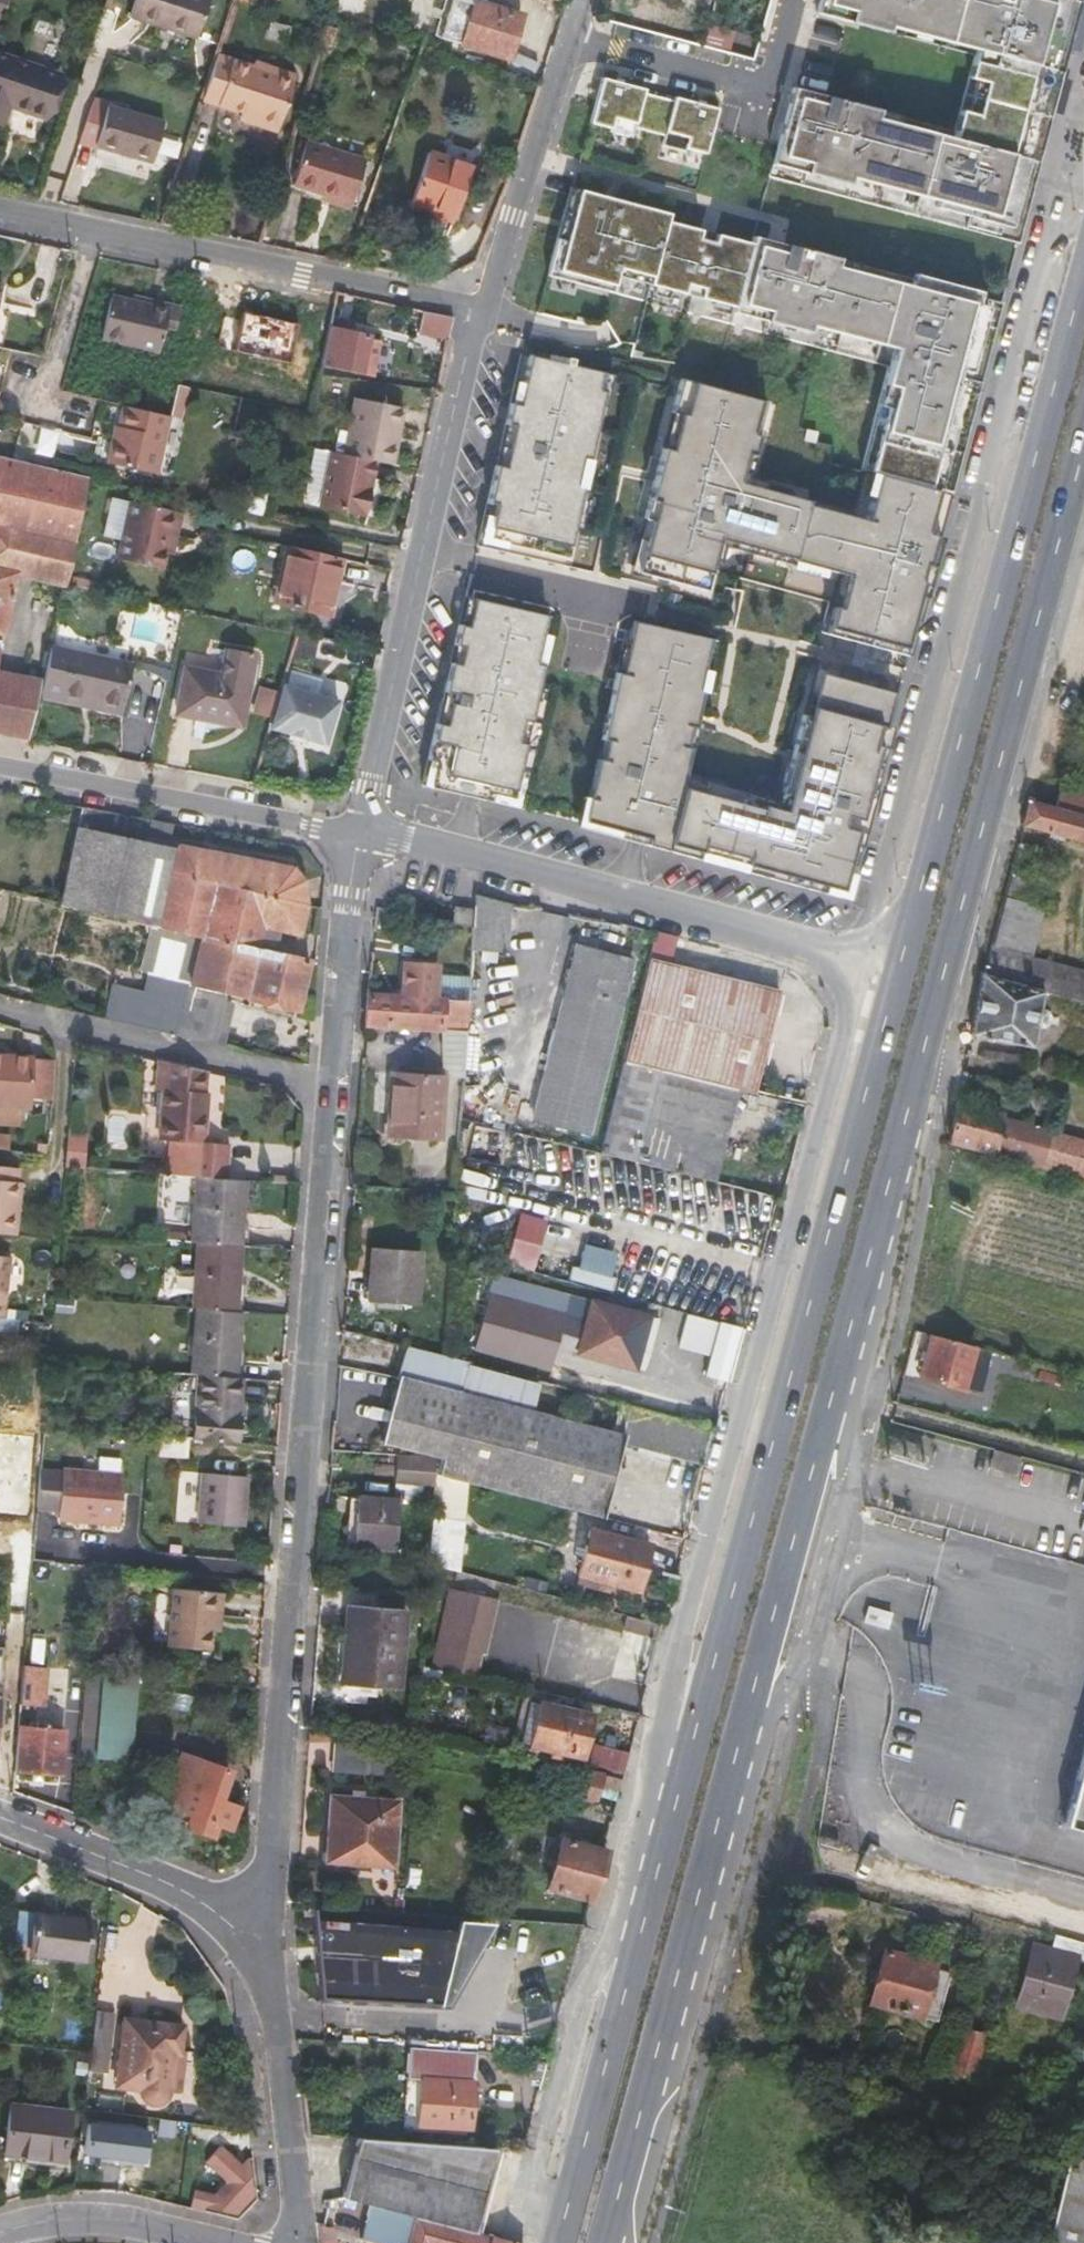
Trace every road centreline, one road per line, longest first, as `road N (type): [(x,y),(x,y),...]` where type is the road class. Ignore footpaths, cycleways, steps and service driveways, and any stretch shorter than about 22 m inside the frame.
road 1 (primary): [(605,2242),(1083,447)]
road 2 (primary): [(897,974),(668,1802)]
road 3 (residential): [(265,1927),(332,1089)]
road 4 (unclassified): [(857,963),(669,1705)]
road 5 (primary): [(1083,280),(897,974)]
road 6 (unclassified): [(669,1705),(528,2206),(558,2216)]
road 7 (residential): [(359,833),(485,311)]
road 8 (residential): [(857,963),(491,861),(359,833)]
road 9 (residential): [(485,311),(0,210)]
road 10 (primary): [(668,1802),(558,2216)]
road 11 (residential): [(0,764),(359,833)]
road 12 (residential): [(0,1010),(332,1089)]
road 13 (residential): [(485,311),(583,0)]
road 14 (residential): [(299,2242),(265,1927)]
road 15 (residential): [(0,1818),(265,1927)]
road 16 (residential): [(332,1089),(359,833)]
road 17 (residential): [(223,2242),(107,2215),(0,2231)]

